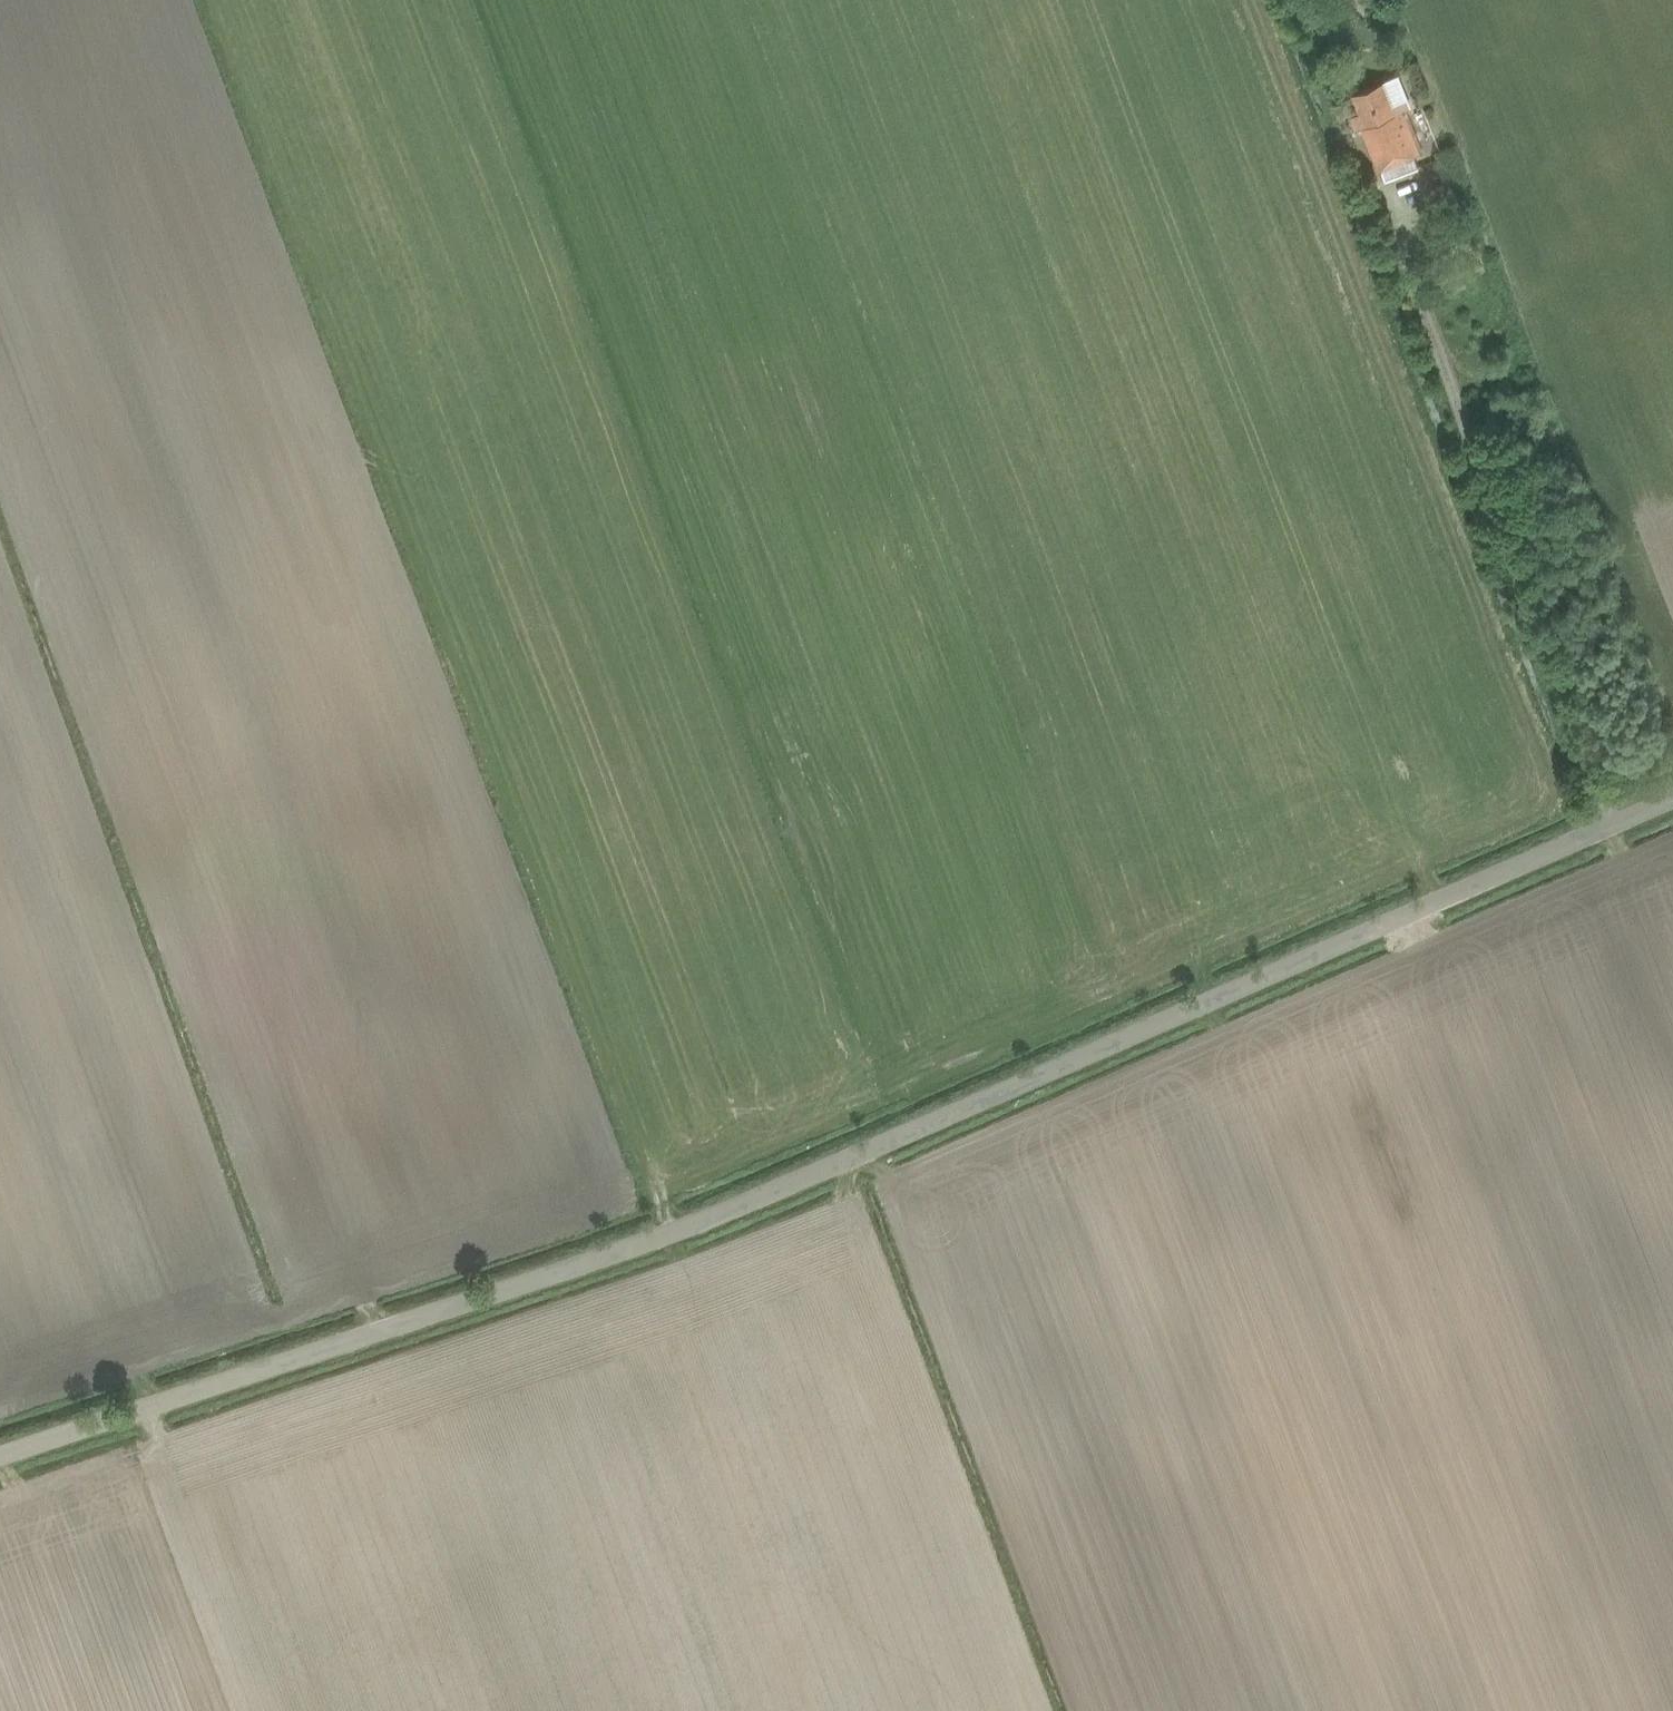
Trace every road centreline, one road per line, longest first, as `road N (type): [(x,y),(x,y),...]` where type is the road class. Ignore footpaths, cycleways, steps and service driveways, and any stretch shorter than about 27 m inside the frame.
road 1 (tertiary): [(0,1453),(682,1228),(1672,794)]

